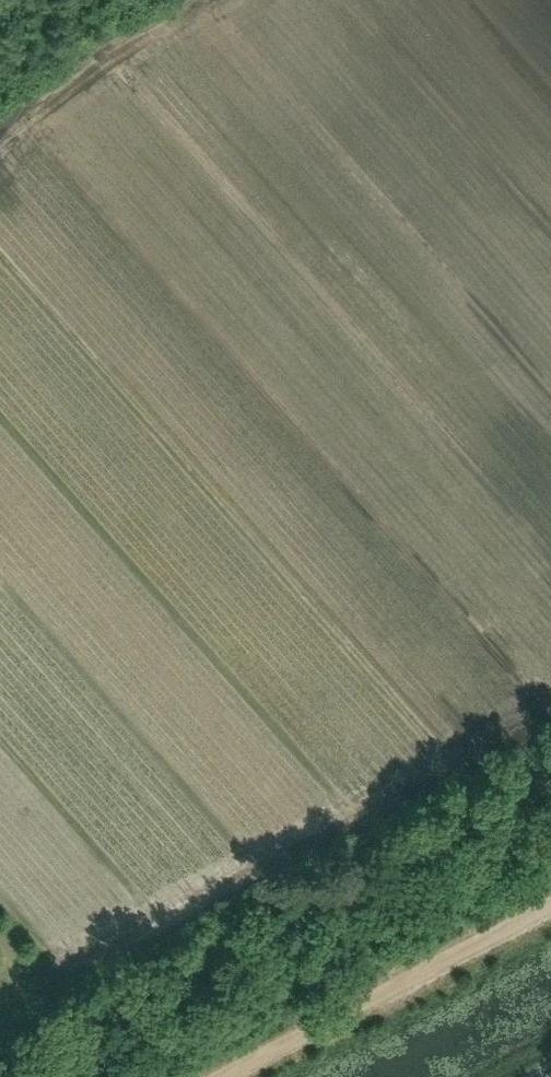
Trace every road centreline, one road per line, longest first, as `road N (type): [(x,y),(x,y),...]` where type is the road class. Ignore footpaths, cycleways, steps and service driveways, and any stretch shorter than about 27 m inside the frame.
road 1 (track): [(550,905),(230,1076)]

